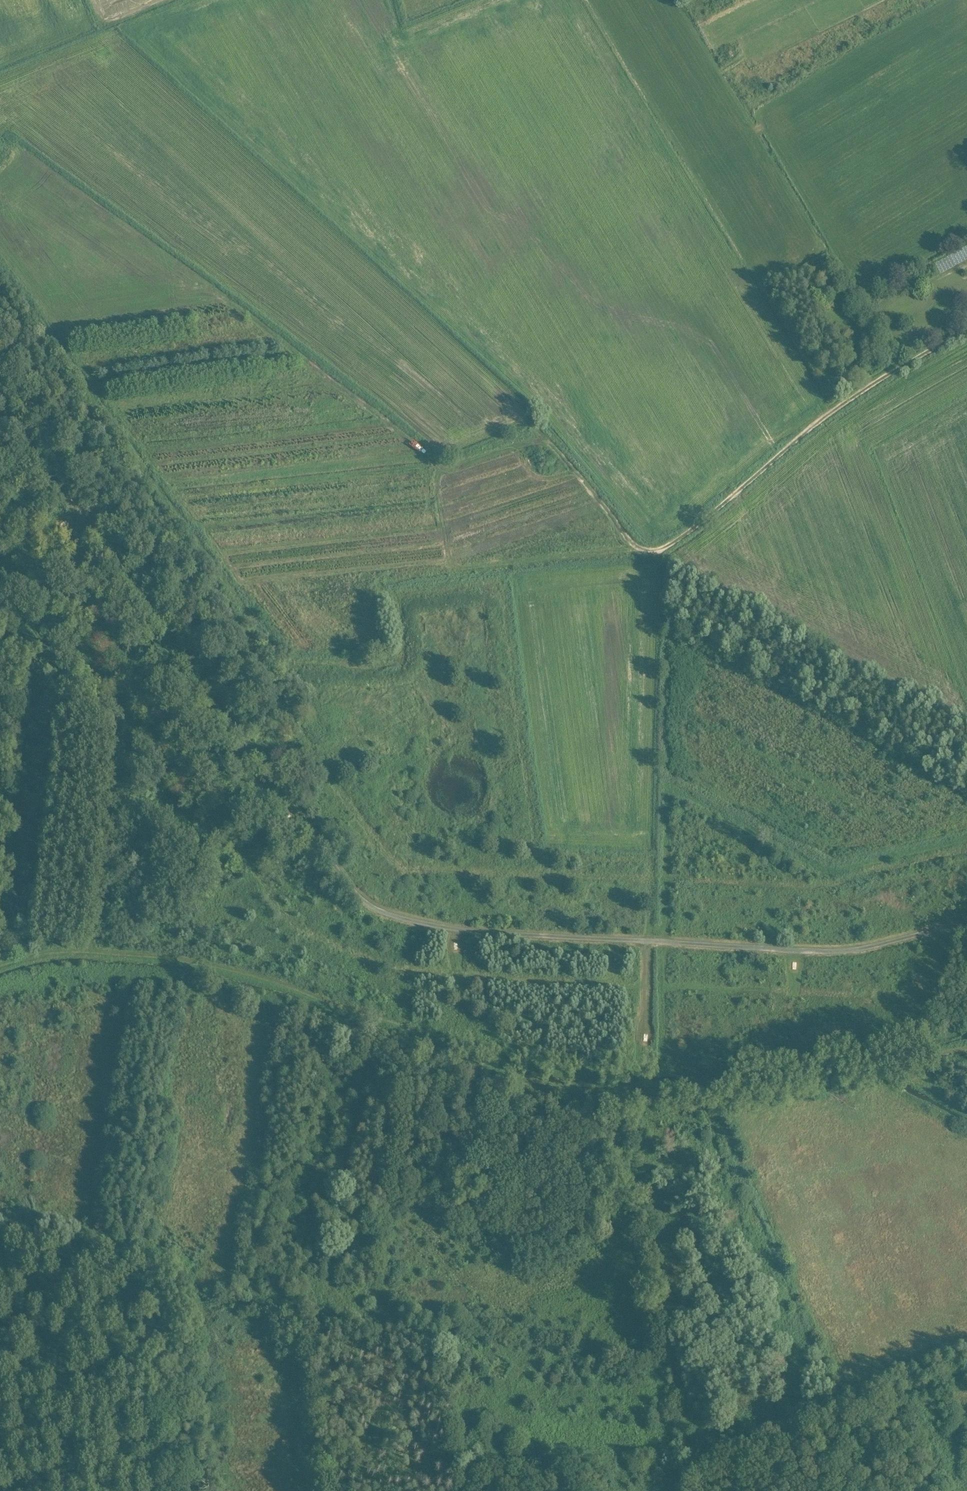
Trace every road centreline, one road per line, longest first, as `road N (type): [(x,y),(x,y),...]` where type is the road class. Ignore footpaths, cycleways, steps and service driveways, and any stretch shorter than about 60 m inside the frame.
road 1 (track): [(966,1050),(753,1088),(621,1094),(536,1086),(425,1063),(395,1025),(220,968),(142,953),(9,963)]

